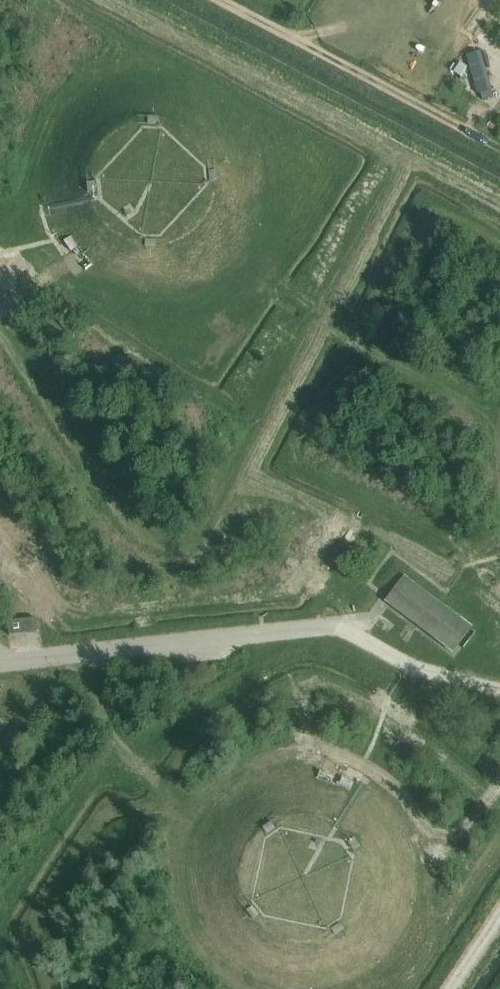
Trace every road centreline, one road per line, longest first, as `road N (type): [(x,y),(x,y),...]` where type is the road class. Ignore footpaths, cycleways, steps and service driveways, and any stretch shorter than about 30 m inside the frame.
road 1 (track): [(26,355),(130,510),(166,536),(204,532),(415,147)]
road 2 (track): [(499,418),(372,350),(276,287),(205,305),(137,306),(68,280),(30,247)]
road 3 (track): [(140,0),(499,192)]
road 4 (track): [(352,337),(286,463),(467,550),(499,540)]
road 5 (track): [(499,146),(227,0)]
road 6 (track): [(238,480),(387,542)]

